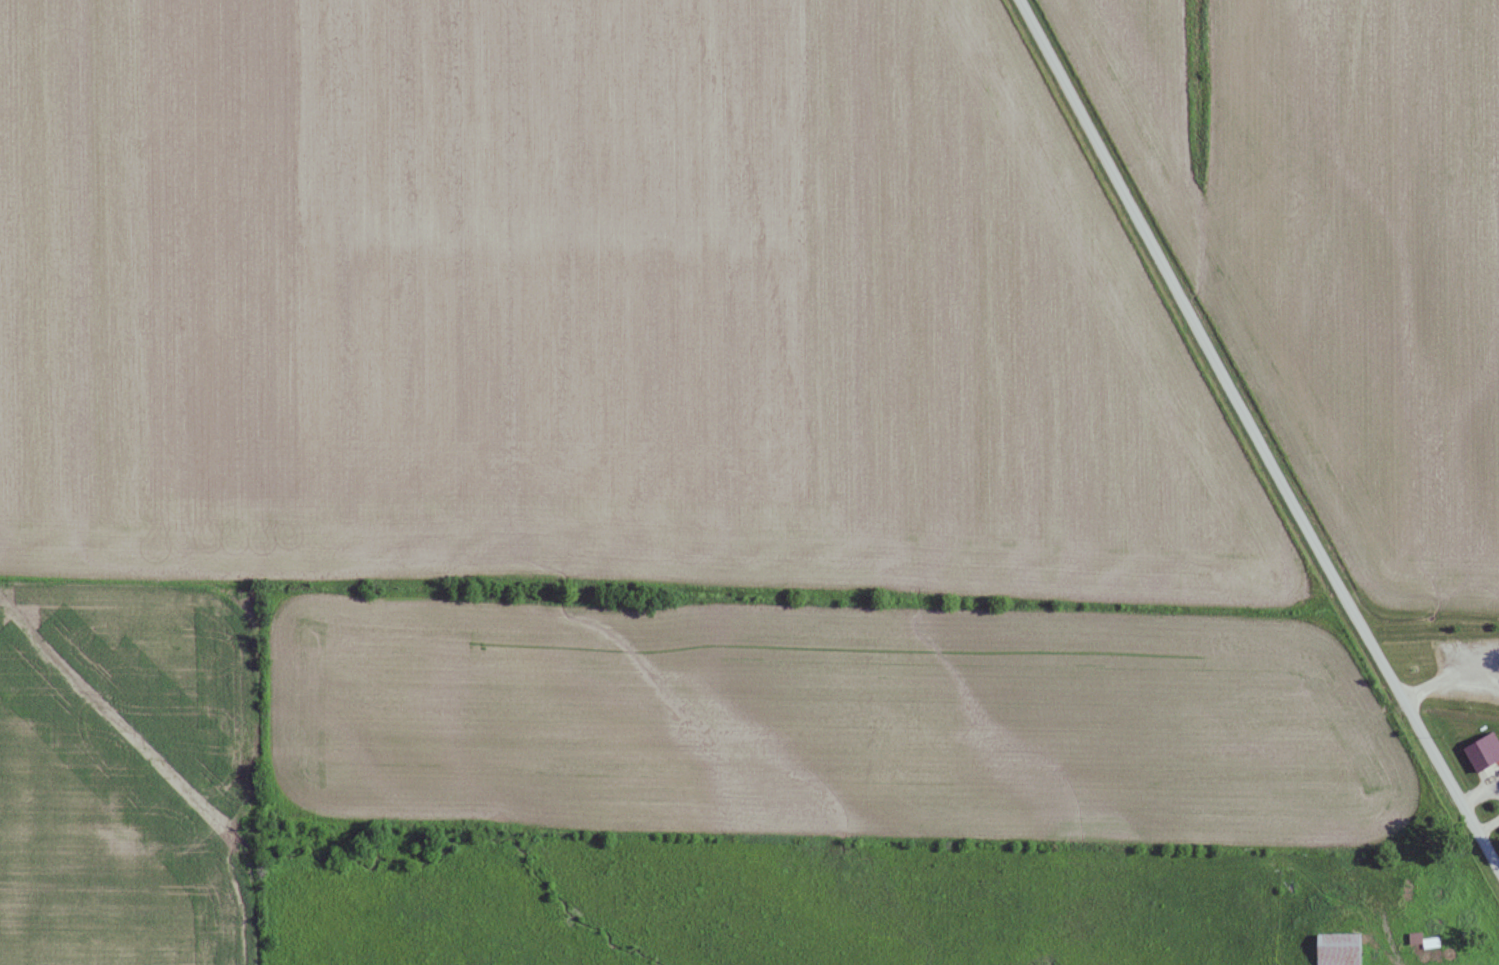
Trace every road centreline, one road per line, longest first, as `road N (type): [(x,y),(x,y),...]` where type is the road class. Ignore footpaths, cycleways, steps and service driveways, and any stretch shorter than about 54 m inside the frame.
road 1 (residential): [(1498,868),(1018,0)]

